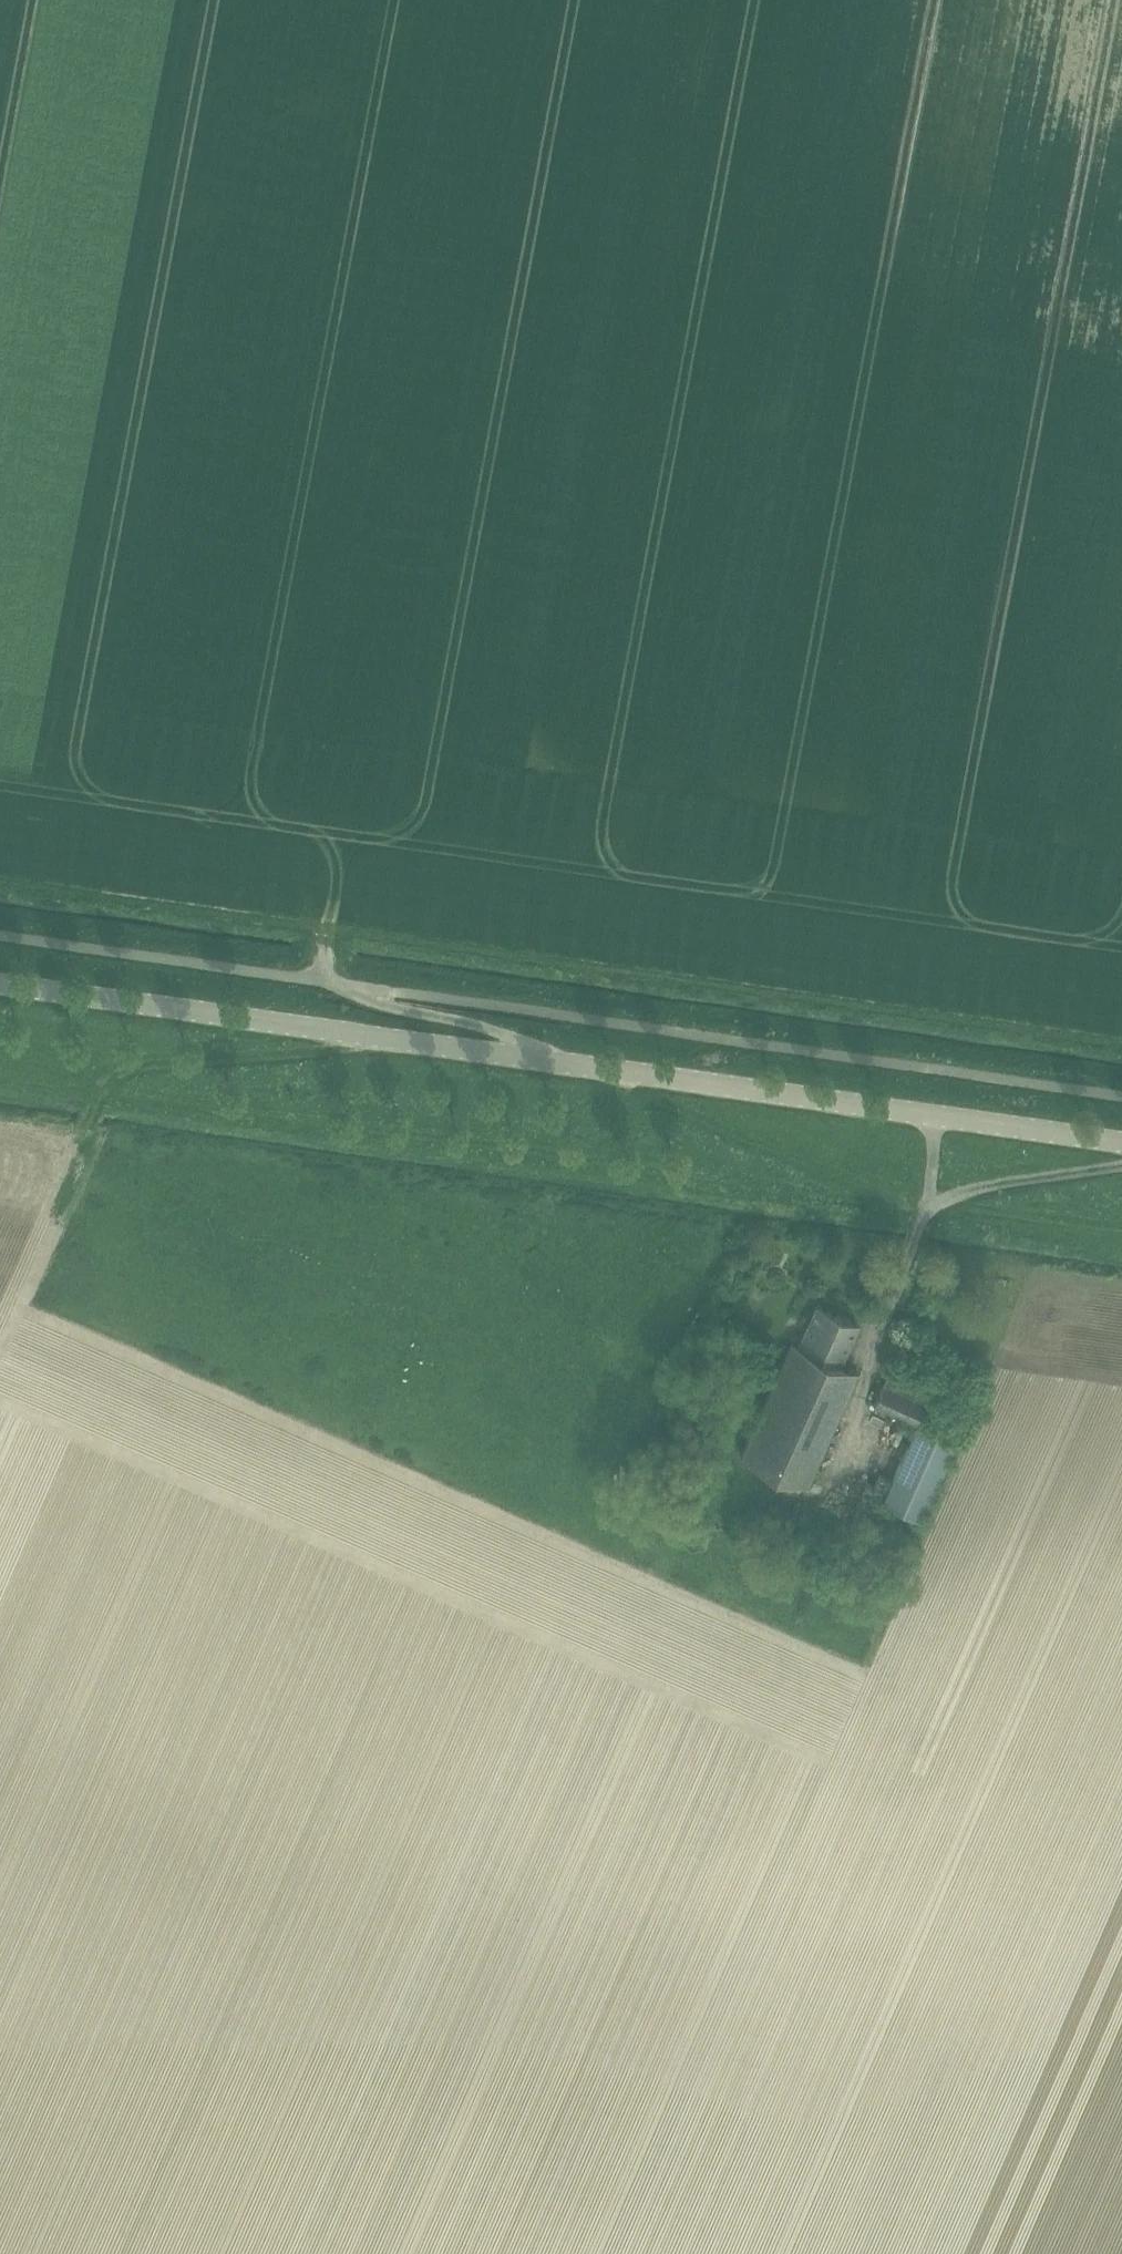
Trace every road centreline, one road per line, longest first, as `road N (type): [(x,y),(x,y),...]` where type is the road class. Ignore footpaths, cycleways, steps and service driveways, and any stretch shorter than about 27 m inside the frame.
road 1 (tertiary): [(1121,1141),(0,984)]

